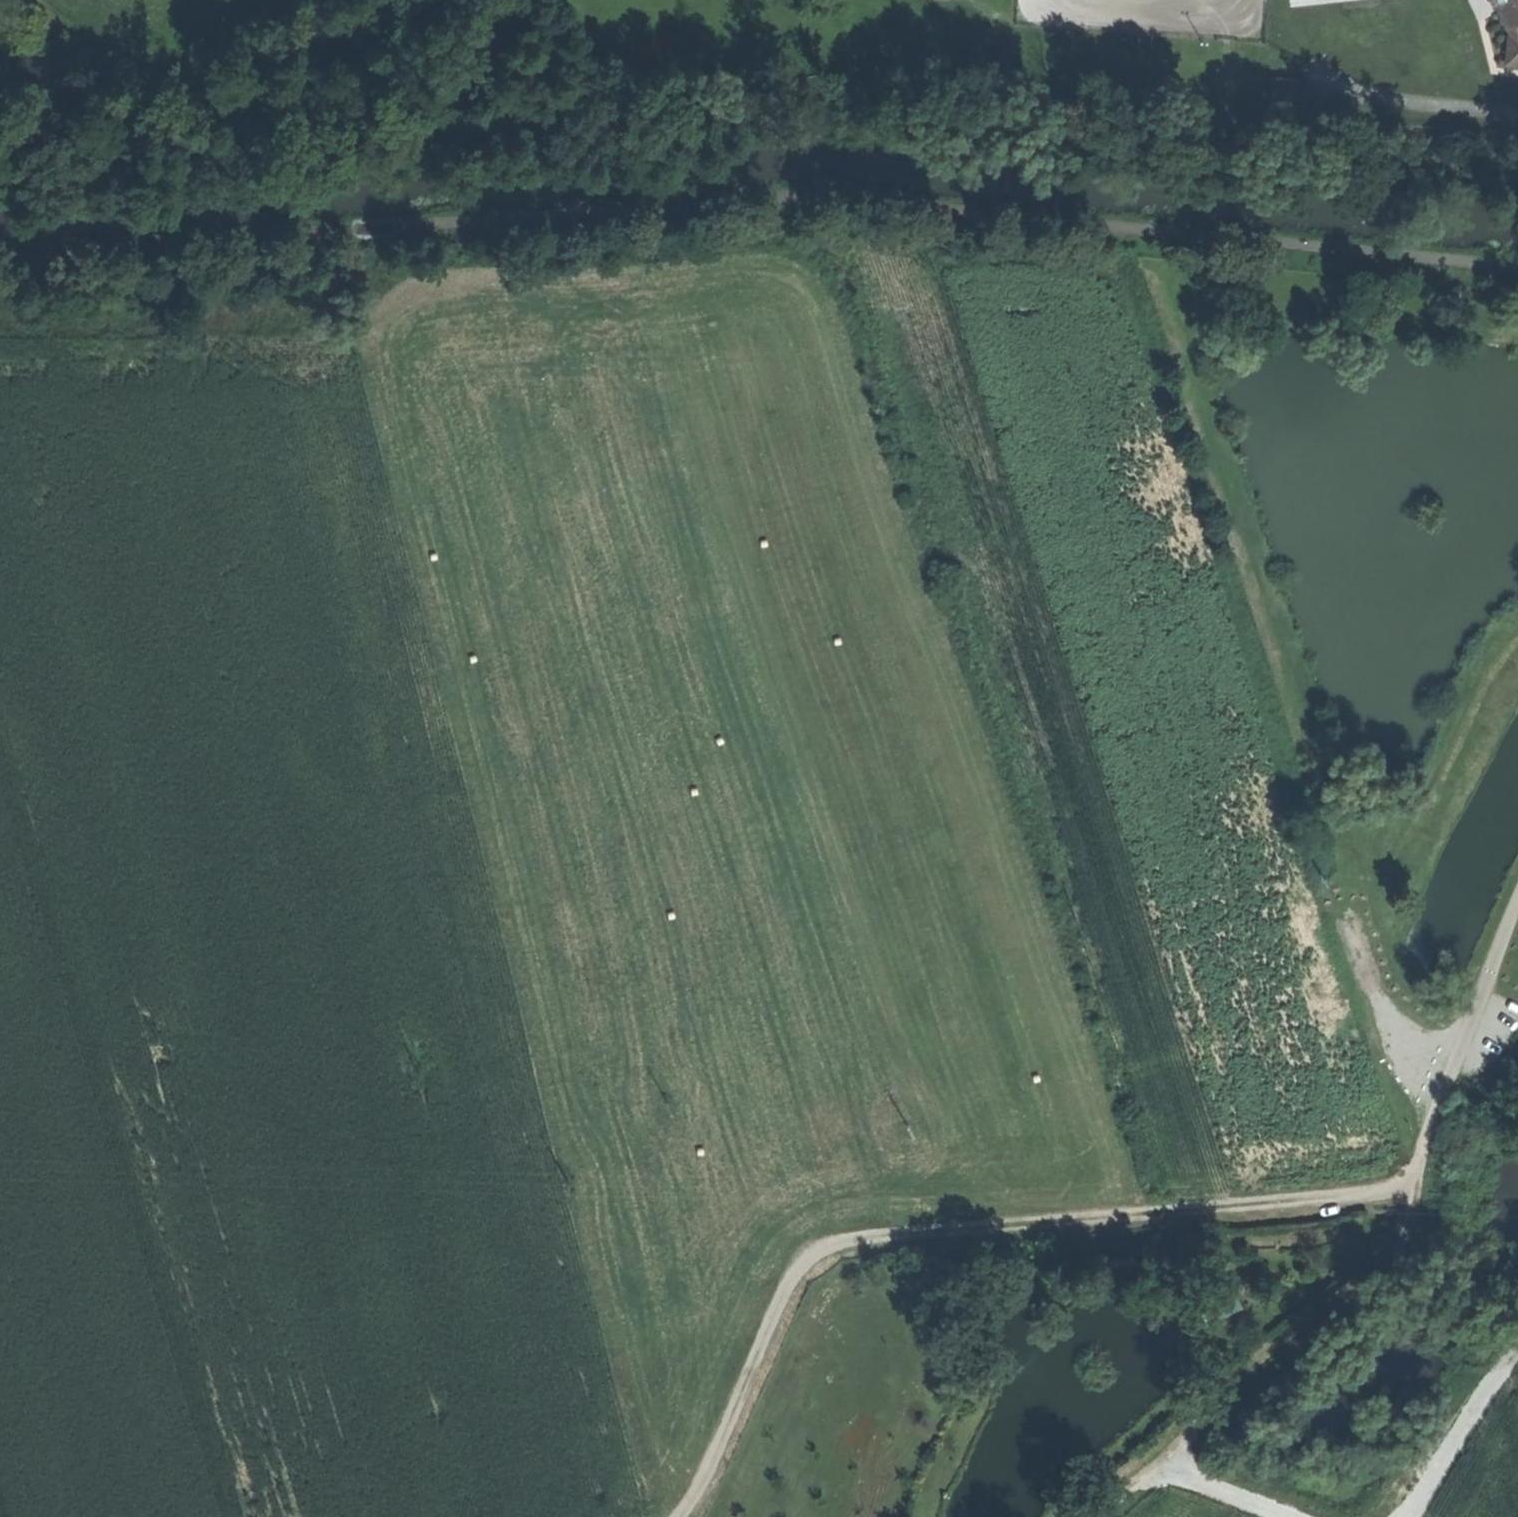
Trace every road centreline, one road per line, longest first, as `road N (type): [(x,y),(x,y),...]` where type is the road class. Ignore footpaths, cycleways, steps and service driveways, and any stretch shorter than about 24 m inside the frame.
road 1 (track): [(680,1516),(794,1268),(809,1254),(840,1242),(1413,1190)]
road 2 (track): [(1413,1190),(1415,1213),(1395,1255),(1103,1516)]
road 3 (track): [(1517,910),(1413,1190)]
road 4 (track): [(1394,1516),(1423,1466),(1517,1351)]
road 5 (track): [(1157,1467),(1286,1516)]

